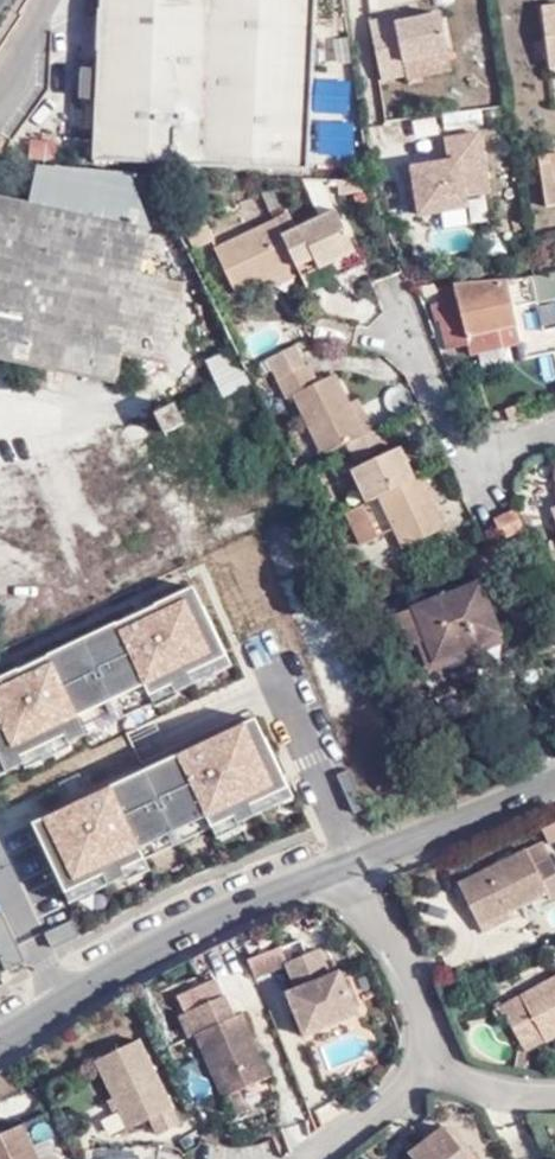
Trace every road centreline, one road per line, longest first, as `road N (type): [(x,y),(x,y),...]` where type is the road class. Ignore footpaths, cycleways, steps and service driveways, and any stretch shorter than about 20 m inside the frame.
road 1 (tertiary): [(0,1043),(341,867),(554,774)]

